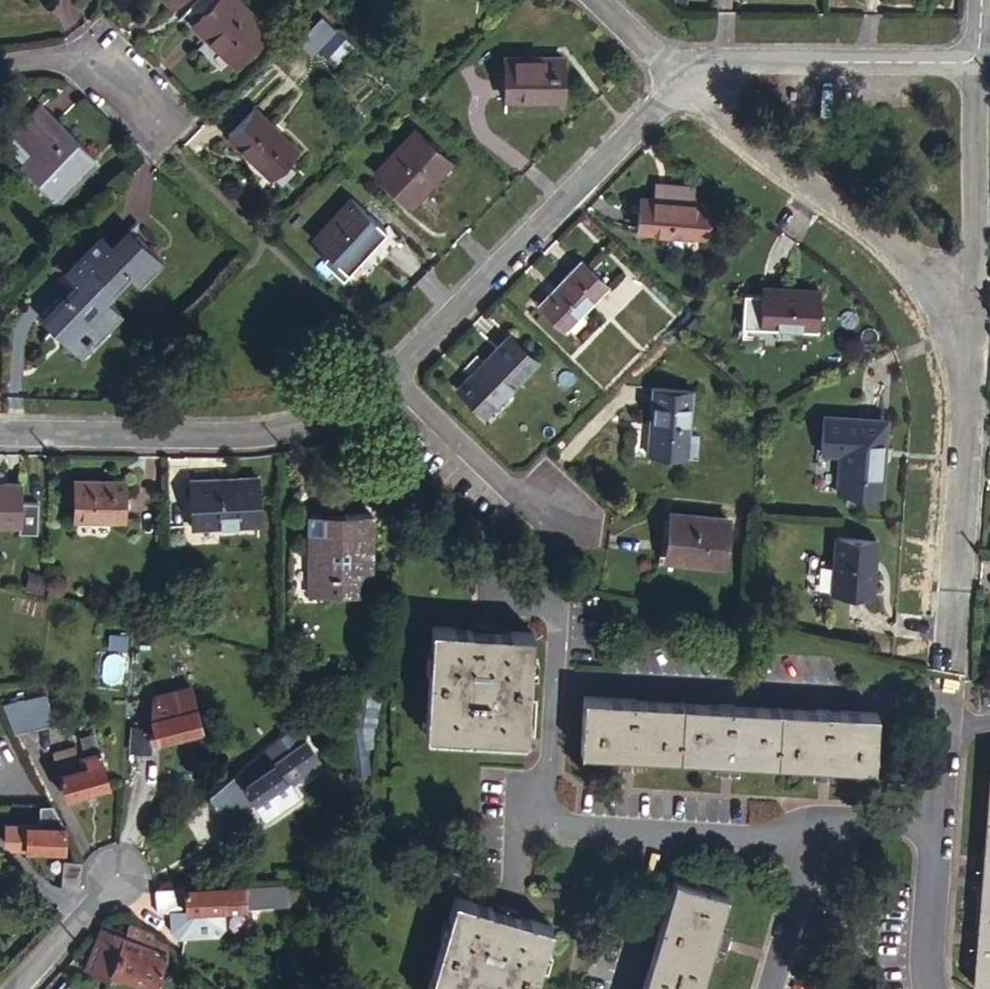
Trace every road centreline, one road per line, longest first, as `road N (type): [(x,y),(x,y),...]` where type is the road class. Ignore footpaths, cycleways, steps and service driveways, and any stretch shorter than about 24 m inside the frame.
road 1 (residential): [(936,824),(812,824),(745,840),(612,835),(564,821),(550,808),(548,789),(558,605),(488,594)]
road 2 (residential): [(688,84),(391,379)]
road 3 (residential): [(391,379),(281,429),(0,433)]
road 4 (residential): [(688,84),(973,302)]
road 5 (residential): [(950,658),(973,302)]
road 6 (residential): [(980,59),(749,58),(688,84)]
road 7 (residential): [(973,302),(980,59)]
road 8 (residential): [(391,379),(516,496),(562,504)]
road 9 (residential): [(0,67),(91,51),(146,103)]
road 10 (residential): [(929,988),(936,824)]
road 11 (residential): [(112,880),(16,988)]
road 12 (residential): [(936,824),(946,682)]
road 13 (residential): [(600,0),(688,84)]

